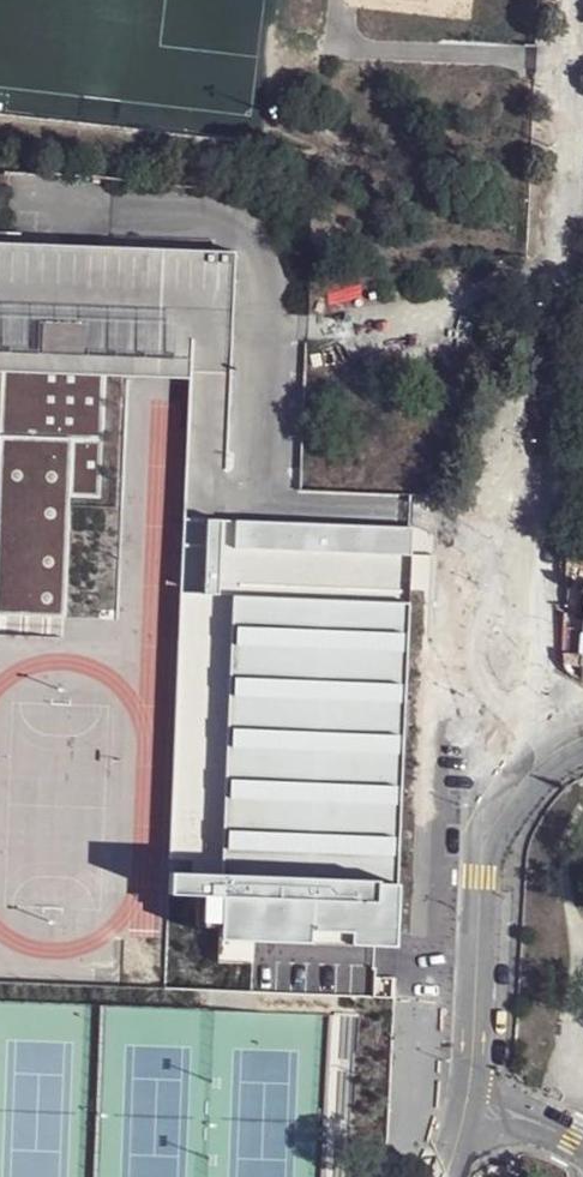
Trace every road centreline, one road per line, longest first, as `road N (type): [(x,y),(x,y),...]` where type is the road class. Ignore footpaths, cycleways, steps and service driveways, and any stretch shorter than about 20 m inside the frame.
road 1 (residential): [(468,1094),(482,847),(534,766),(582,735)]
road 2 (residential): [(582,1147),(468,1094)]

